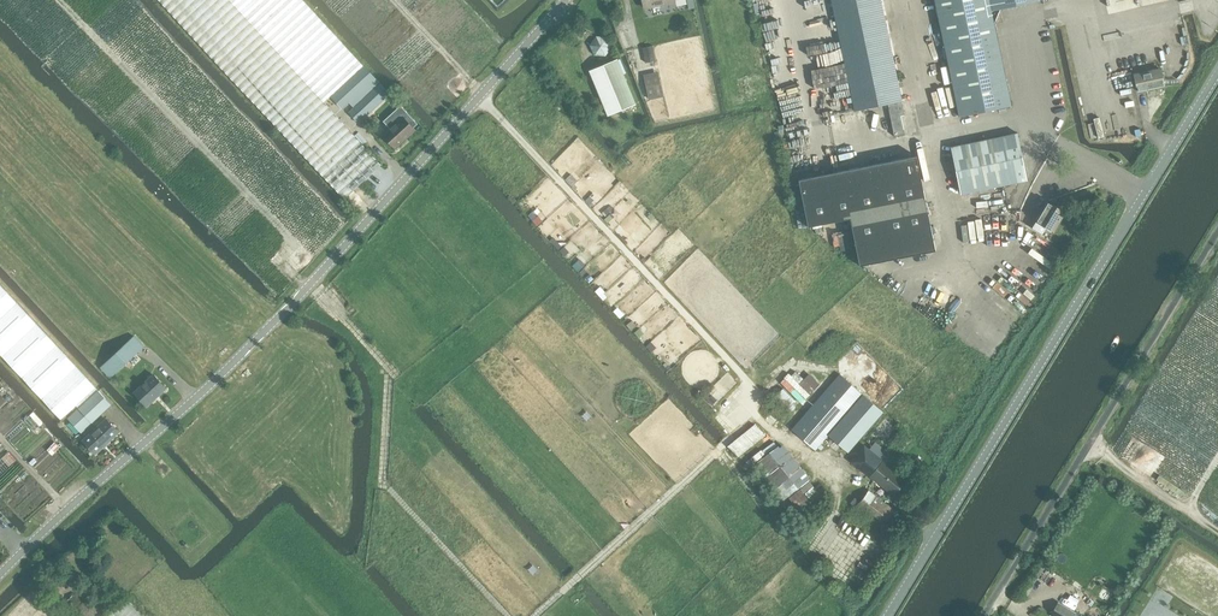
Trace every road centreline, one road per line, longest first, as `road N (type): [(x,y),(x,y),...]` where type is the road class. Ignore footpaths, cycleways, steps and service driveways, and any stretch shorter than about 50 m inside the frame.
road 1 (residential): [(0,575),(296,300),(564,0)]
road 2 (track): [(506,615),(384,482),(392,371),(294,269),(291,238),(60,0)]
road 3 (track): [(533,615),(752,417),(753,385),(479,97)]
road 4 (tertiary): [(884,615),(1217,69)]
road 5 (residential): [(1217,233),(984,615)]
road 6 (track): [(355,124),(237,0)]
road 7 (track): [(1217,532),(1090,441)]
road 8 (track): [(483,92),(395,0)]

